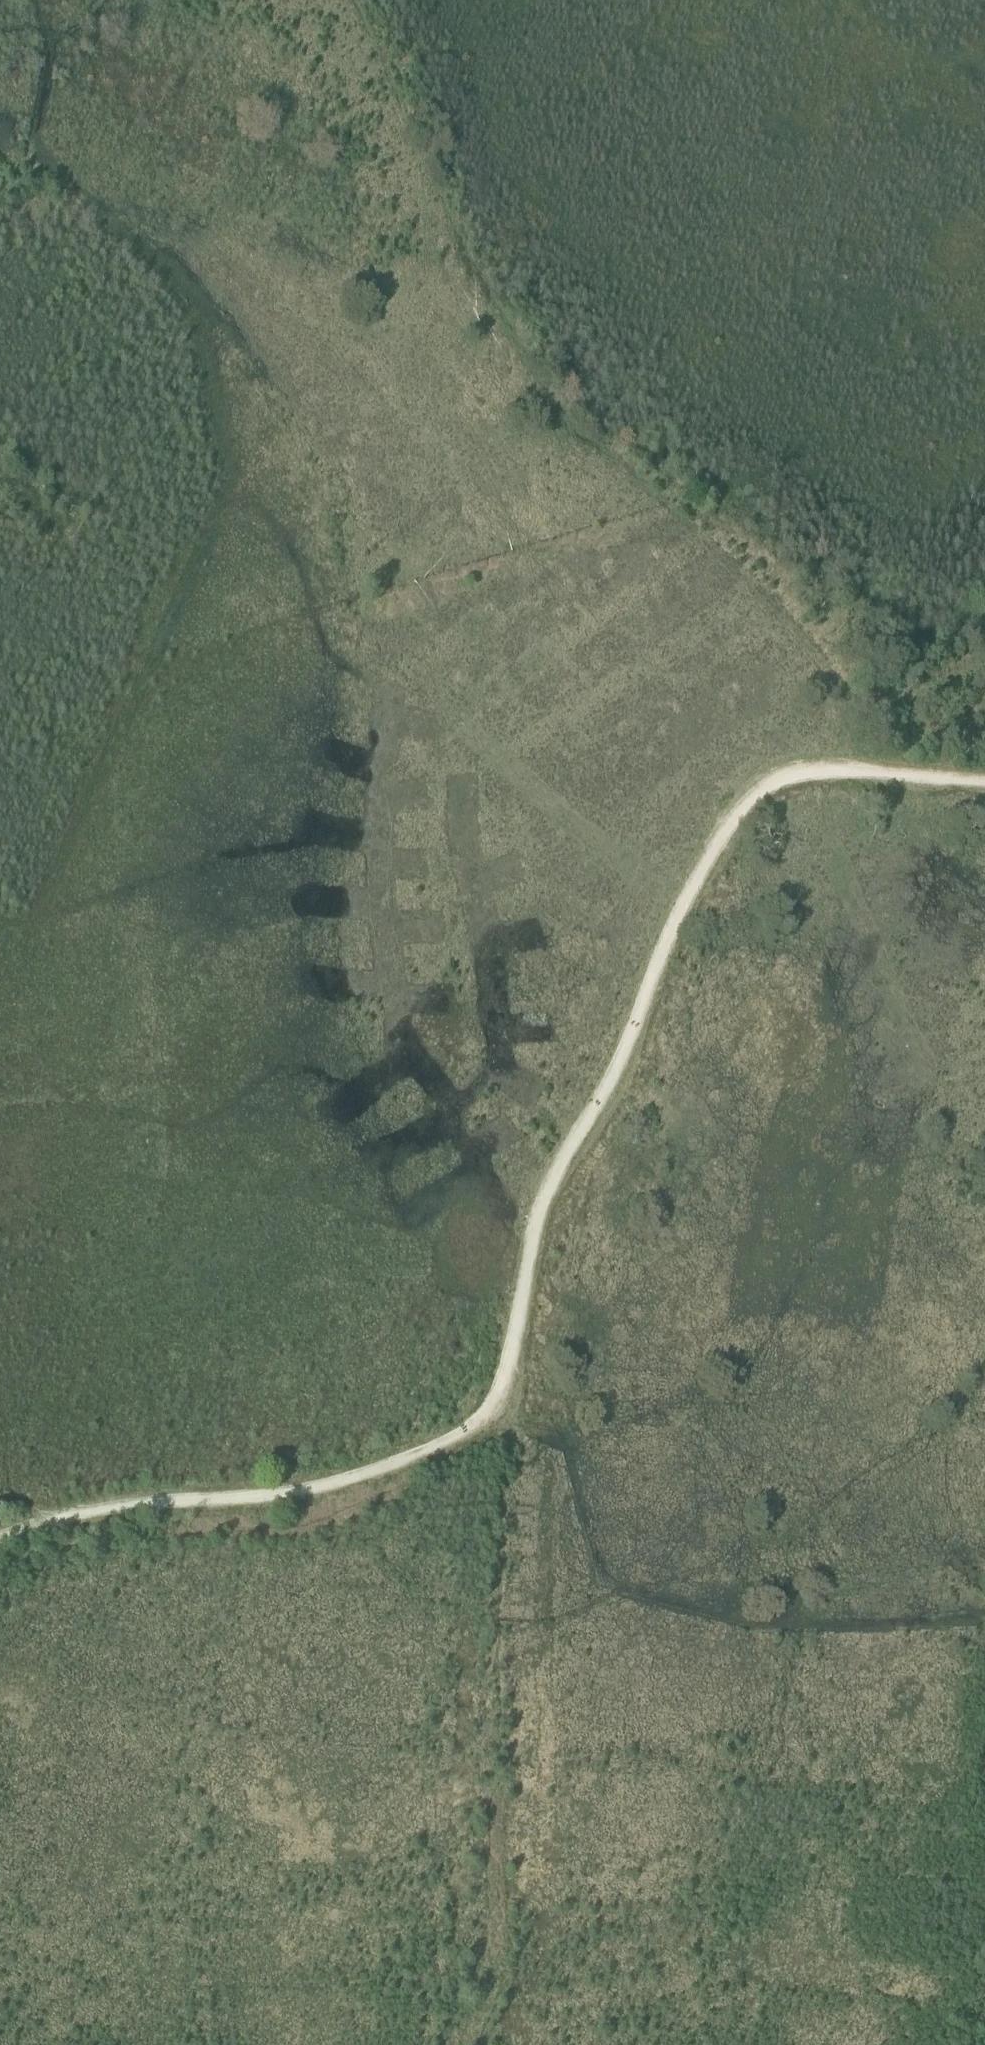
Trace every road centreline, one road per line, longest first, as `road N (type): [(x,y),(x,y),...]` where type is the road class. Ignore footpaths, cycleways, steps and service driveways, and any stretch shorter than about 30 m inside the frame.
road 1 (track): [(984,780),(831,770),(786,779),(751,802),(678,917),(617,1068),(548,1193),(503,1386),(467,1431),(333,1485),(108,1509),(0,1538)]

